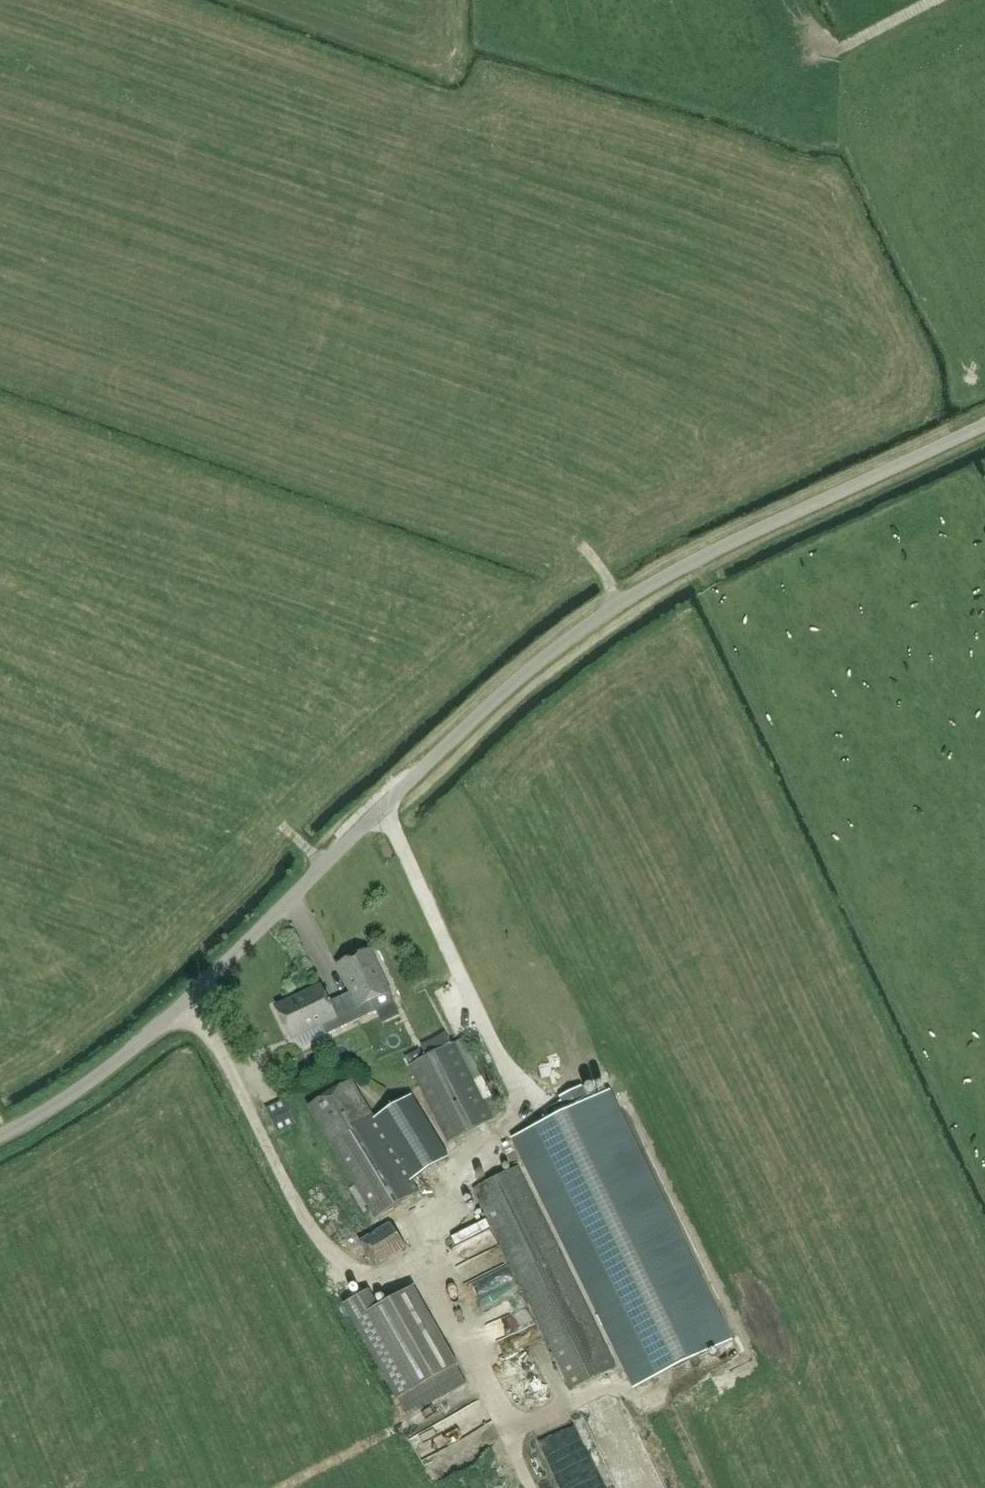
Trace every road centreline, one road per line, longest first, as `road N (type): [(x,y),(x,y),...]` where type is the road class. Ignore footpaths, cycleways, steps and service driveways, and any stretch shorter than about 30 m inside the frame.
road 1 (unclassified): [(0,1134),(93,1078),(171,1013),(457,732),(555,647),(681,565),(984,424)]

